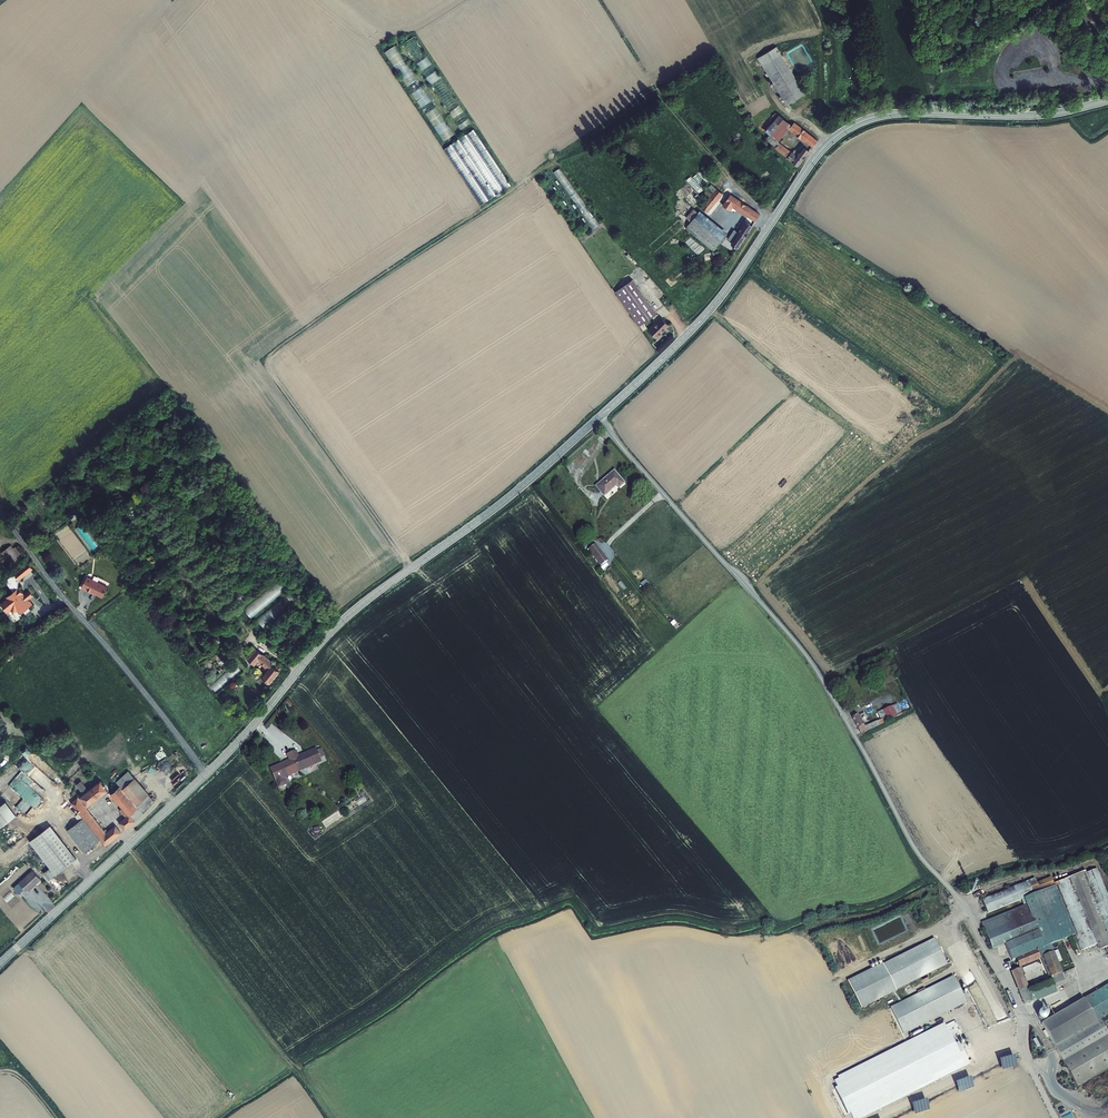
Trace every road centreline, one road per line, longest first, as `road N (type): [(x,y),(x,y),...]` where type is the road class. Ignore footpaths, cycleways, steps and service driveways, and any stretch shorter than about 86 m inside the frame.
road 1 (unclassified): [(599,418),(814,667),(915,850),(956,897),(1010,992),(1026,1059),(1055,1117)]
road 2 (secondary): [(0,963),(226,755),(338,625),(501,504),(599,418)]
road 3 (secondary): [(599,418),(709,311),(814,160),(846,130),(887,114),(1033,115),(1107,100)]
road 4 (track): [(411,568),(267,361),(540,172)]
road 5 (track): [(127,846),(329,1117)]

